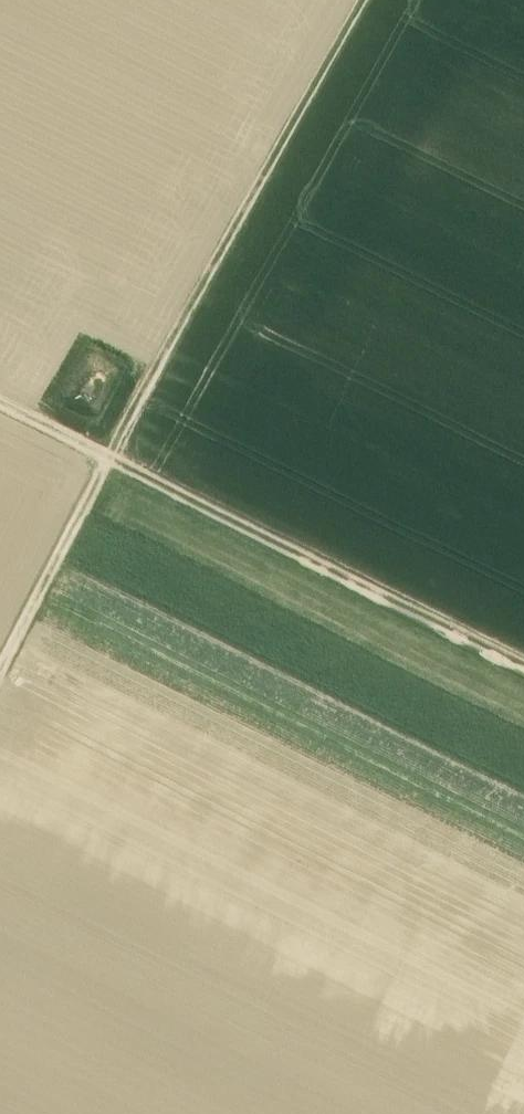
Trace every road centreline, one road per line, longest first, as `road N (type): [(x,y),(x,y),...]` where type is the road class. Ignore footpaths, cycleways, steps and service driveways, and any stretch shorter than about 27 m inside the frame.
road 1 (track): [(0,404),(523,669)]
road 2 (track): [(370,0),(106,458)]
road 3 (track): [(0,669),(106,458)]

